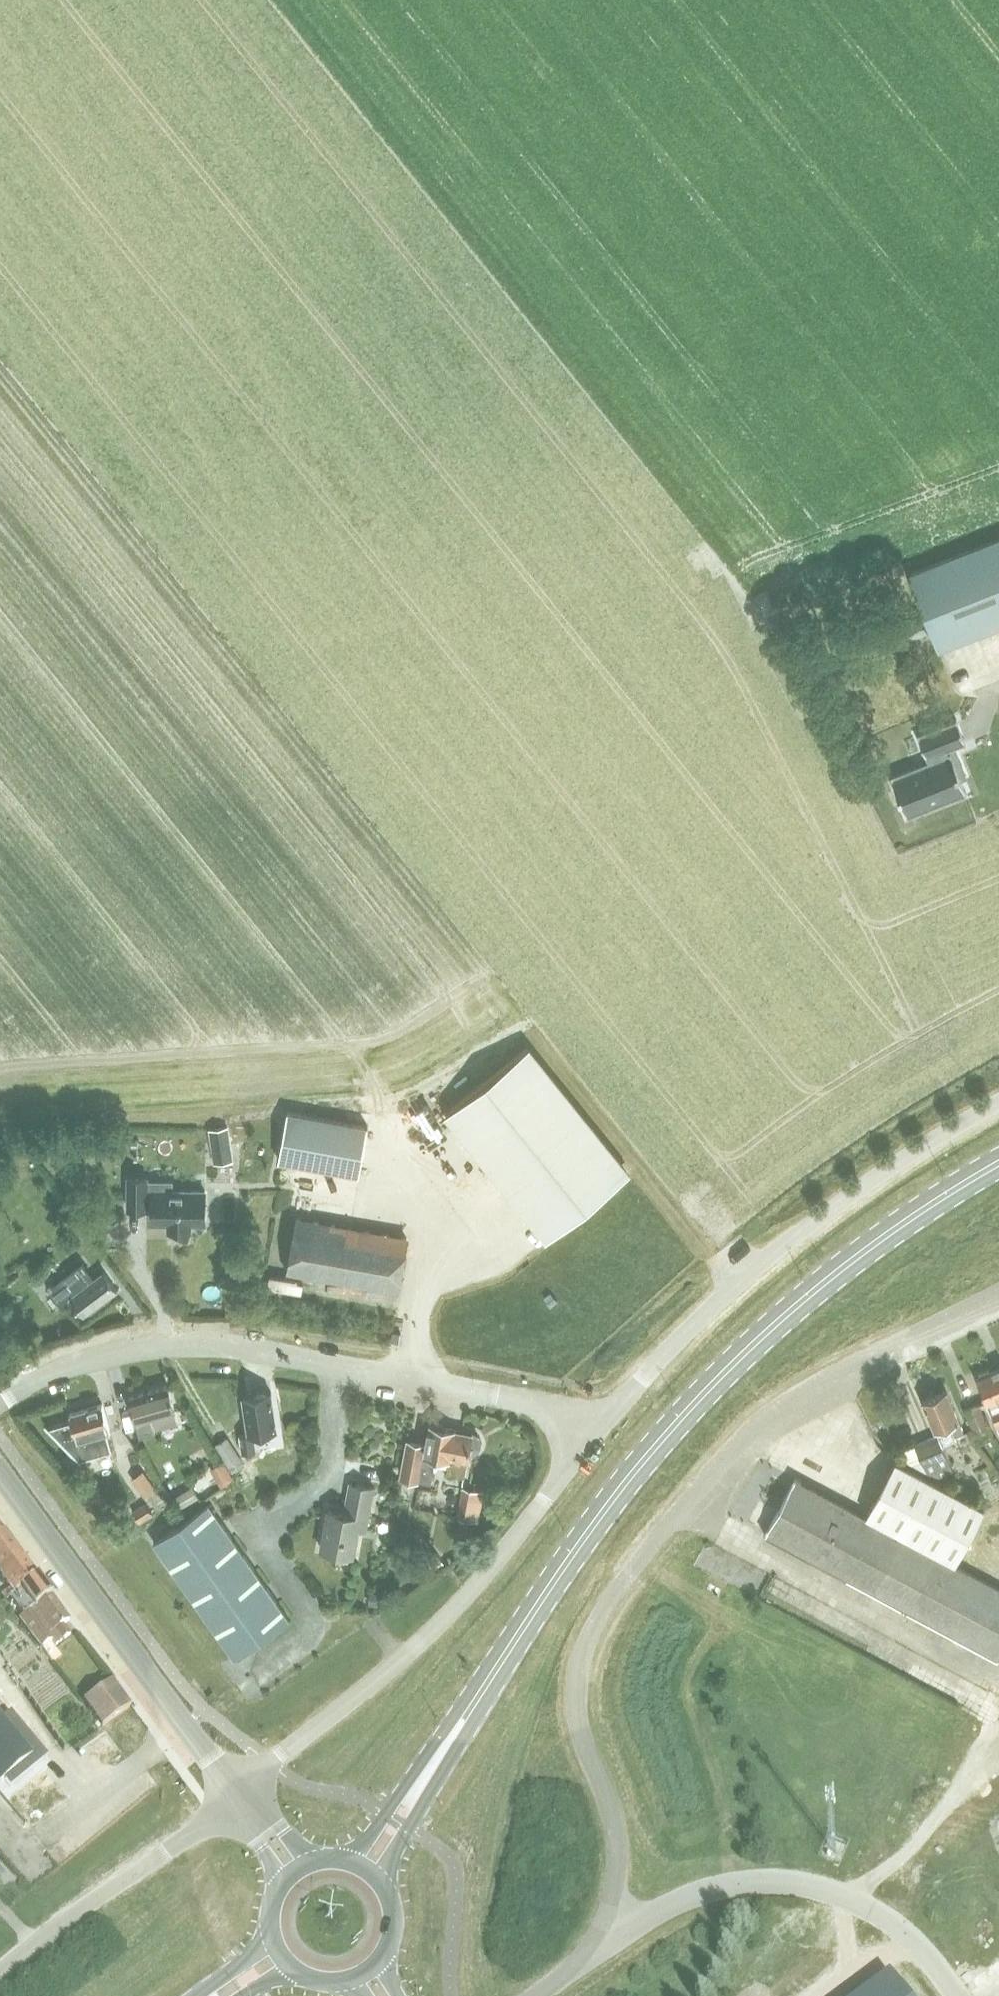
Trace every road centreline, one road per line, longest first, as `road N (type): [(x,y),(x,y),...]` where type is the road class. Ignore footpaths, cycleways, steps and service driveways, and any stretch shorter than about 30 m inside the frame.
road 1 (unclassified): [(608,1914),(619,1861),(576,1715),(582,1655),(600,1612),(761,1421),(815,1384),(998,1292)]
road 2 (secondary): [(465,1715),(574,1552),(699,1404),(848,1270),(998,1167)]
road 3 (residential): [(592,1436),(541,1404),(208,1343),(112,1352),(0,1395)]
road 4 (unclassified): [(998,1101),(874,1176),(782,1246),(682,1336),(592,1436)]
road 5 (unclassified): [(236,1794),(432,1628),(592,1436)]
road 6 (tertiary): [(236,1794),(0,1473)]
road 7 (unclassified): [(608,1914),(642,1919),(690,1897),(766,1883),(845,1897),(884,1918),(958,1995)]
road 8 (unclassified): [(236,1794),(0,1974)]
road 9 (secondary): [(465,1715),(345,1861)]
road 10 (secondary): [(376,1878),(465,1715)]

